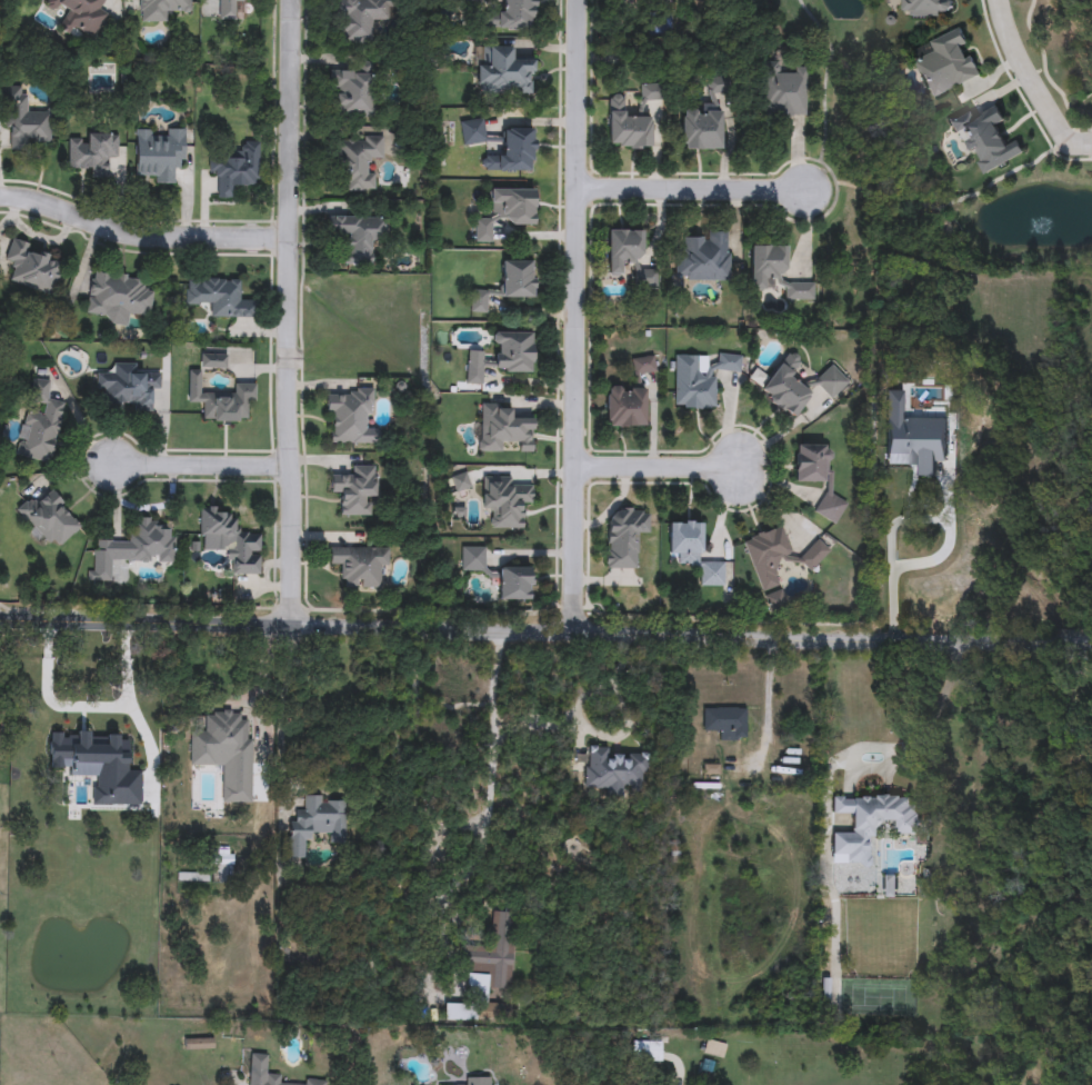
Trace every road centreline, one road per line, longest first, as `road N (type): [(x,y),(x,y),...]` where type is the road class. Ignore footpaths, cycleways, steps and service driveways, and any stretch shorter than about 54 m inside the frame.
road 1 (tertiary): [(0,615),(1091,641)]
road 2 (residential): [(578,631),(580,0)]
road 3 (residential): [(289,0),(300,627)]
road 4 (residential): [(294,239),(154,239),(0,195)]
road 5 (residential): [(578,187),(802,188)]
road 6 (residential): [(295,469),(119,465)]
road 7 (residential): [(1070,141),(1019,67),(996,0)]
road 8 (residential): [(577,465),(737,460)]

